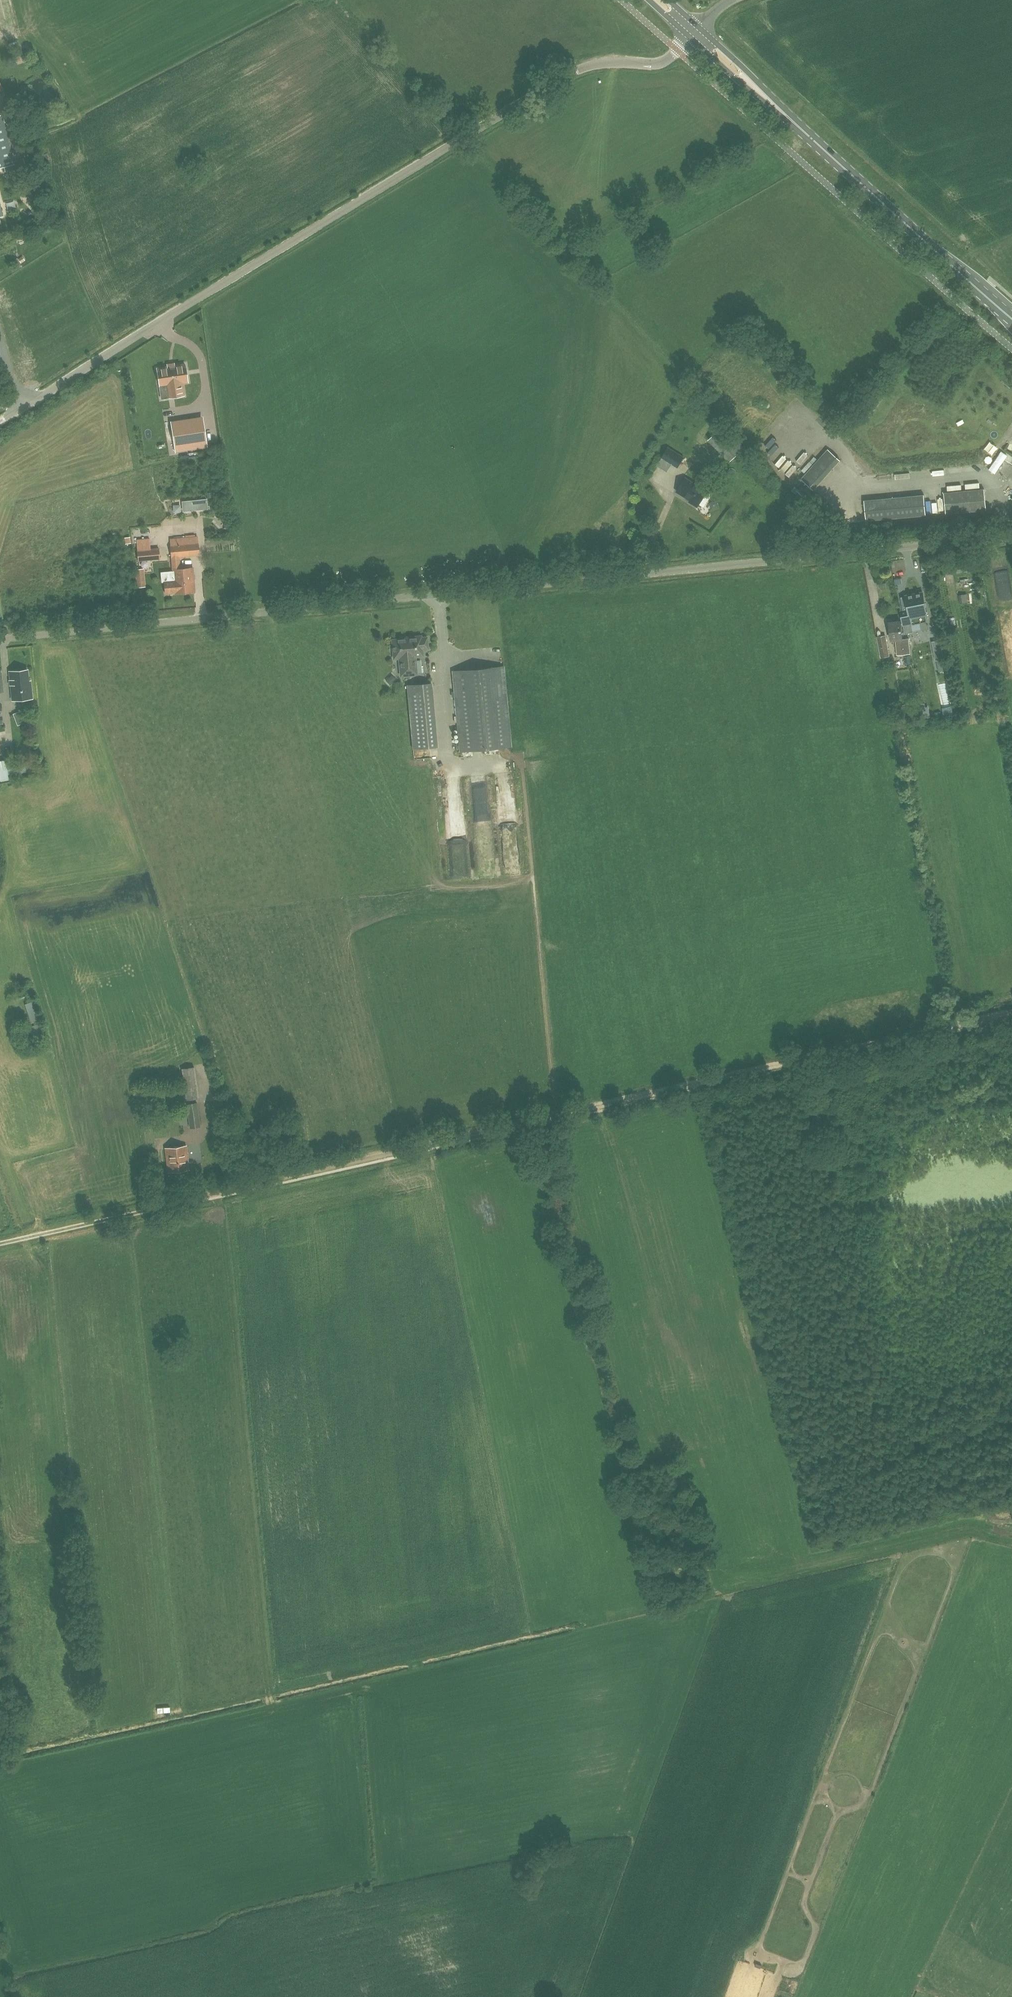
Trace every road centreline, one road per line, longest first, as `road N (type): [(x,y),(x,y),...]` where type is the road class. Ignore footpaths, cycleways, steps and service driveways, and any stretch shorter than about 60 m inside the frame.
road 1 (unclassified): [(0,637),(1011,535)]
road 2 (track): [(169,1207),(1011,1007)]
road 3 (unclassified): [(0,421),(566,78),(609,63),(664,63),(694,32)]
road 4 (secondary): [(1011,319),(694,32)]
road 5 (track): [(169,1207),(0,1244)]

